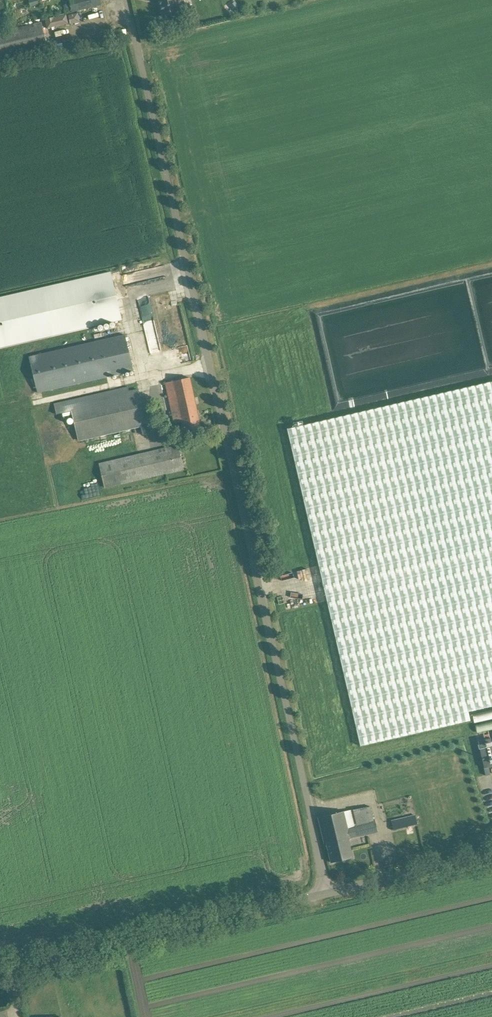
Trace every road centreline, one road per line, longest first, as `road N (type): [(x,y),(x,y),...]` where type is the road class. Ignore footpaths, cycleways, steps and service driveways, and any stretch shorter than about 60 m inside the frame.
road 1 (unclassified): [(330,894),(126,0)]
road 2 (unclassified): [(0,970),(330,894)]
road 3 (unclassified): [(330,894),(491,856)]

